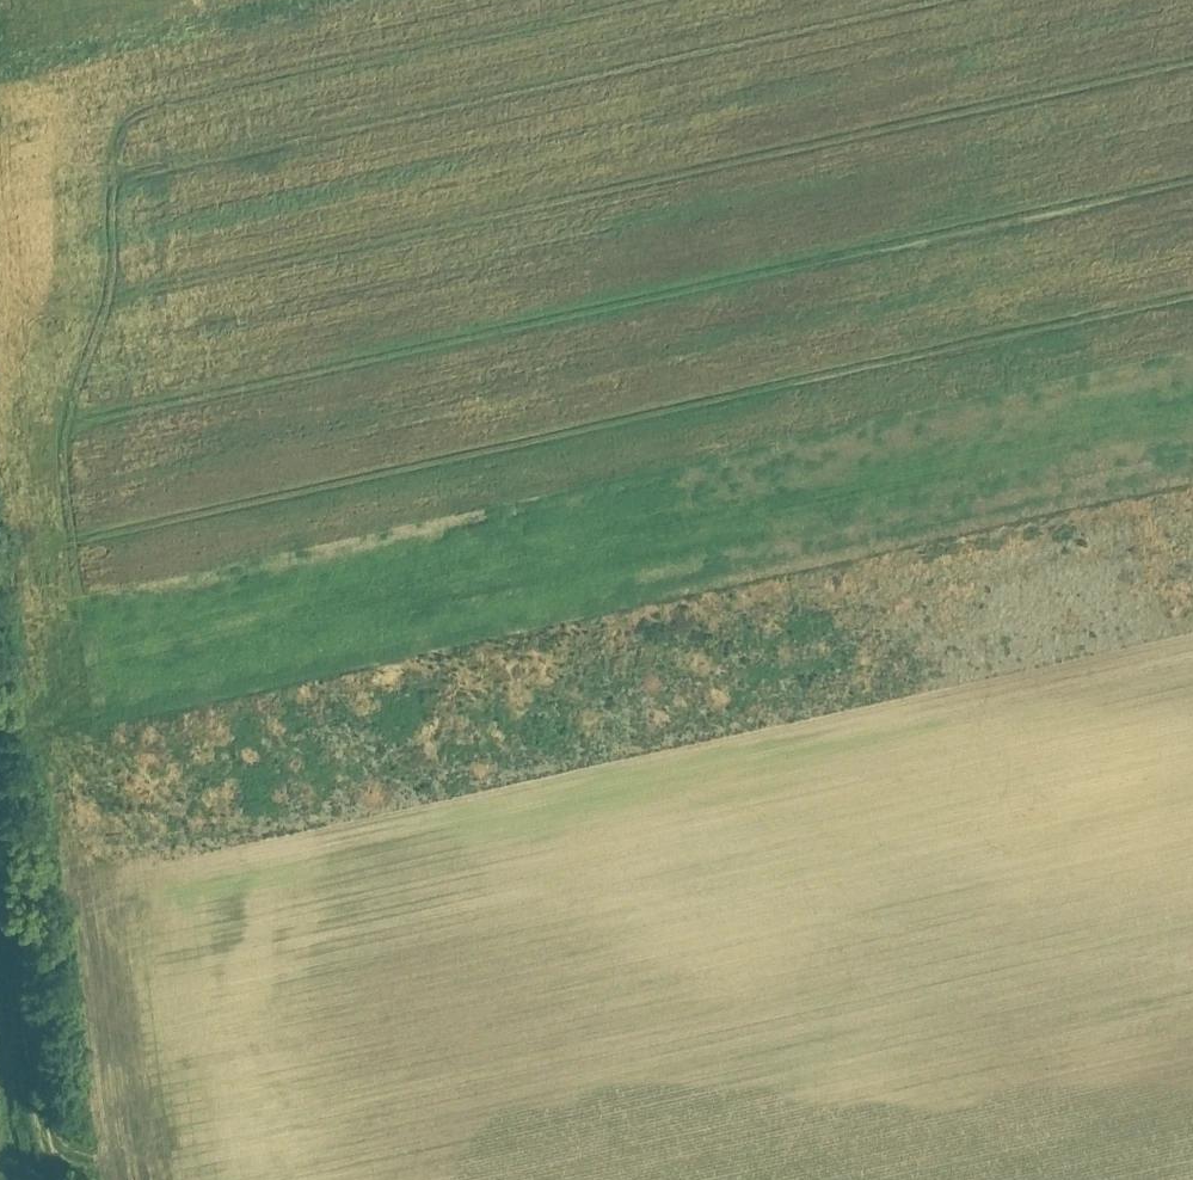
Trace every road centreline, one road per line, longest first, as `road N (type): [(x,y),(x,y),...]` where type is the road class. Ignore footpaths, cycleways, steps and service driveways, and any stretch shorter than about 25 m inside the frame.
road 1 (track): [(50,1179),(0,859)]

